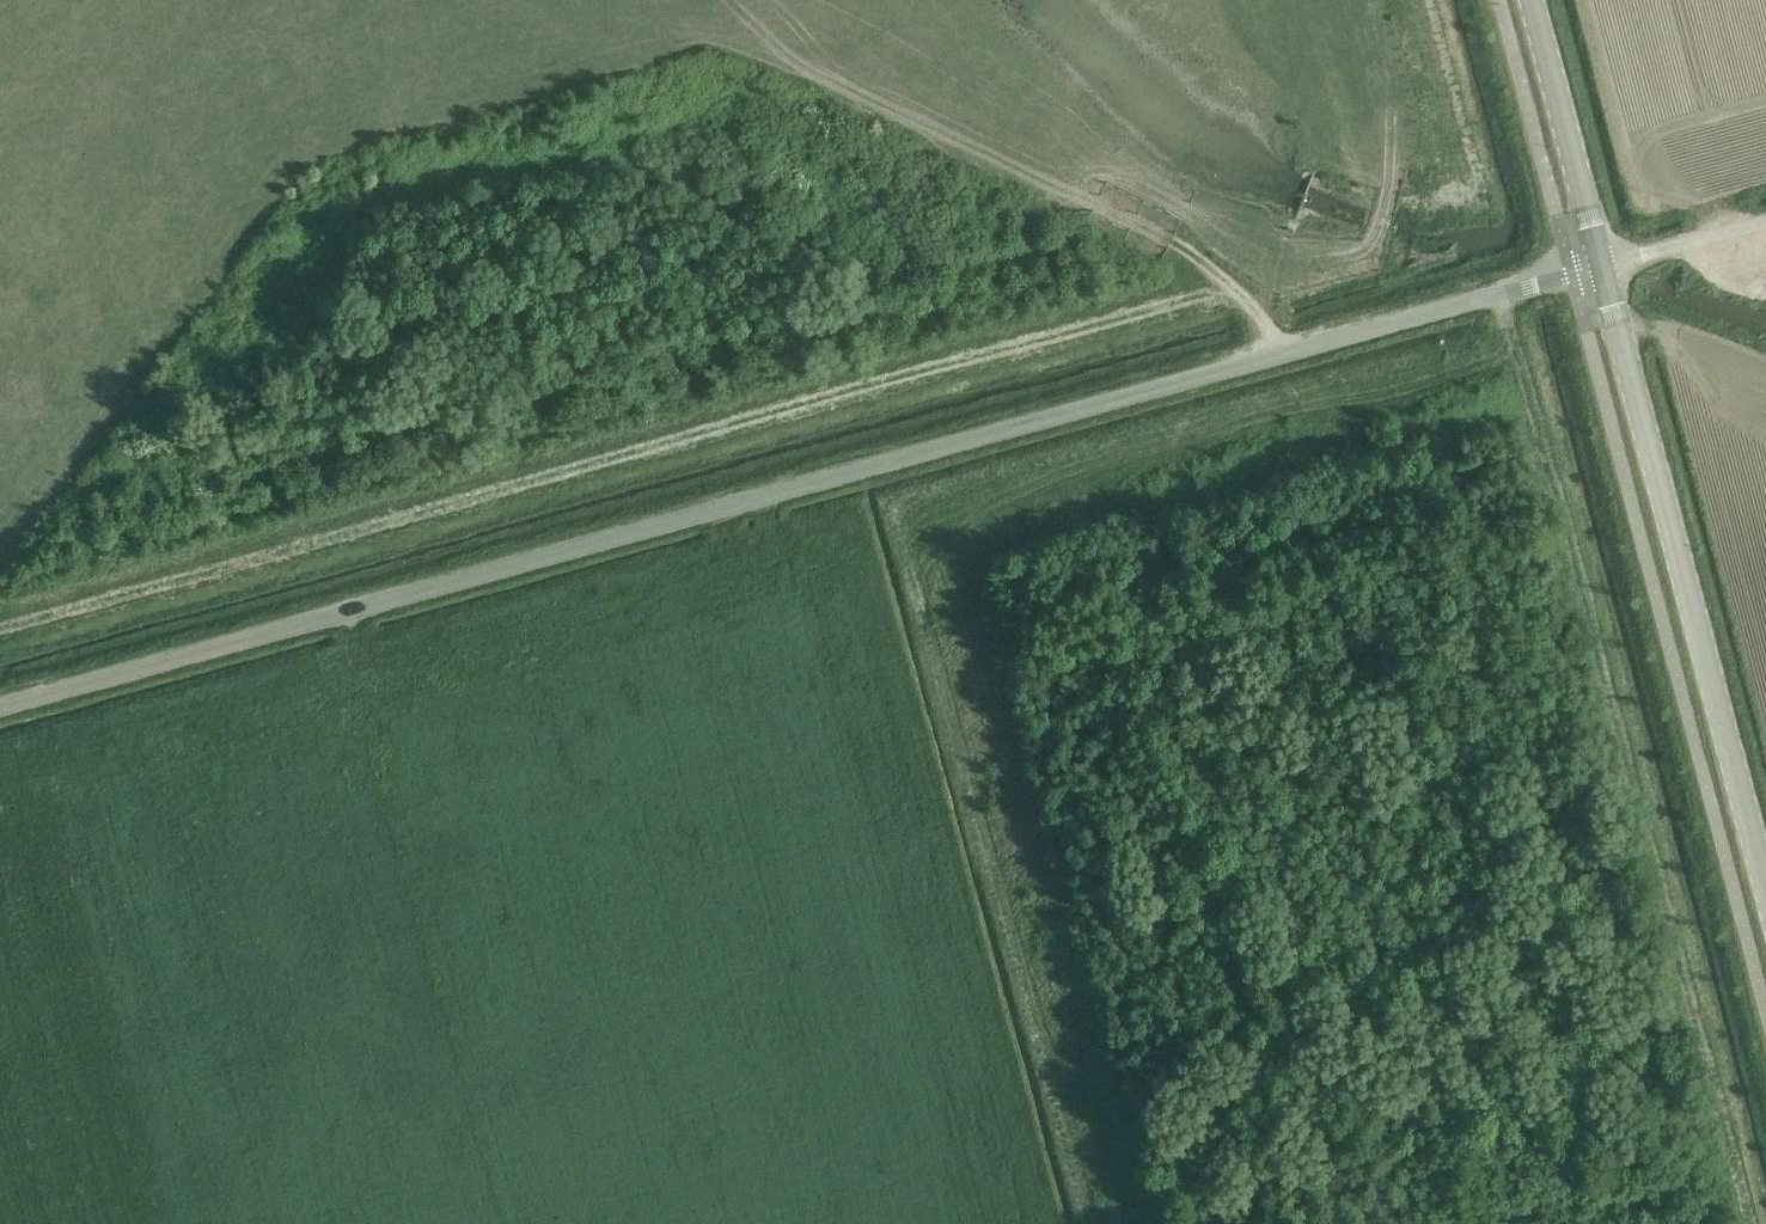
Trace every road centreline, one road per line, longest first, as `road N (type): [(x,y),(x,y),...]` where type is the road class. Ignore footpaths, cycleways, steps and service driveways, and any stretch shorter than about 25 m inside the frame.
road 1 (unclassified): [(0,707),(1604,267)]
road 2 (tertiary): [(1765,881),(1604,267)]
road 3 (track): [(1573,275),(1364,172),(1241,0)]
road 4 (tertiary): [(1604,267),(1533,0)]
road 5 (unclassified): [(1604,267),(1765,223)]

